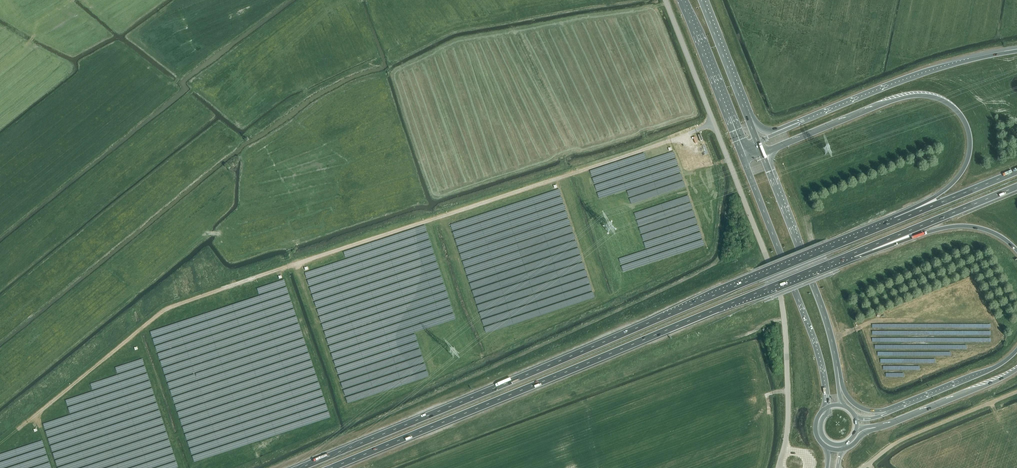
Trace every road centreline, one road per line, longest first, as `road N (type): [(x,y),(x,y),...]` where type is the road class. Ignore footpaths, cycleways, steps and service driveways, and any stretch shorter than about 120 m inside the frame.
road 1 (trunk): [(877,229),(300,467)]
road 2 (trunk): [(331,467),(831,263)]
road 3 (unclassified): [(779,467),(788,419),(781,297),(665,0)]
road 4 (trunk): [(761,153),(904,98),(950,105),(970,136),(962,172),(877,229)]
road 5 (primary): [(742,155),(816,346),(828,407)]
road 6 (primary): [(837,367),(761,153)]
road 7 (trunk): [(1016,51),(929,71),(807,119)]
road 8 (trunk): [(831,263),(1016,186)]
road 9 (trunk): [(831,263),(956,226),(994,233),(1016,250)]
road 10 (unclassified): [(1016,392),(910,436),(862,467)]
road 11 (primary): [(681,0),(742,155)]
road 12 (trunk): [(876,427),(1016,370)]
road 13 (trunk): [(1016,172),(877,229)]
road 14 (trunk): [(1016,350),(994,368),(902,405)]
road 15 (primary): [(746,114),(701,0)]

